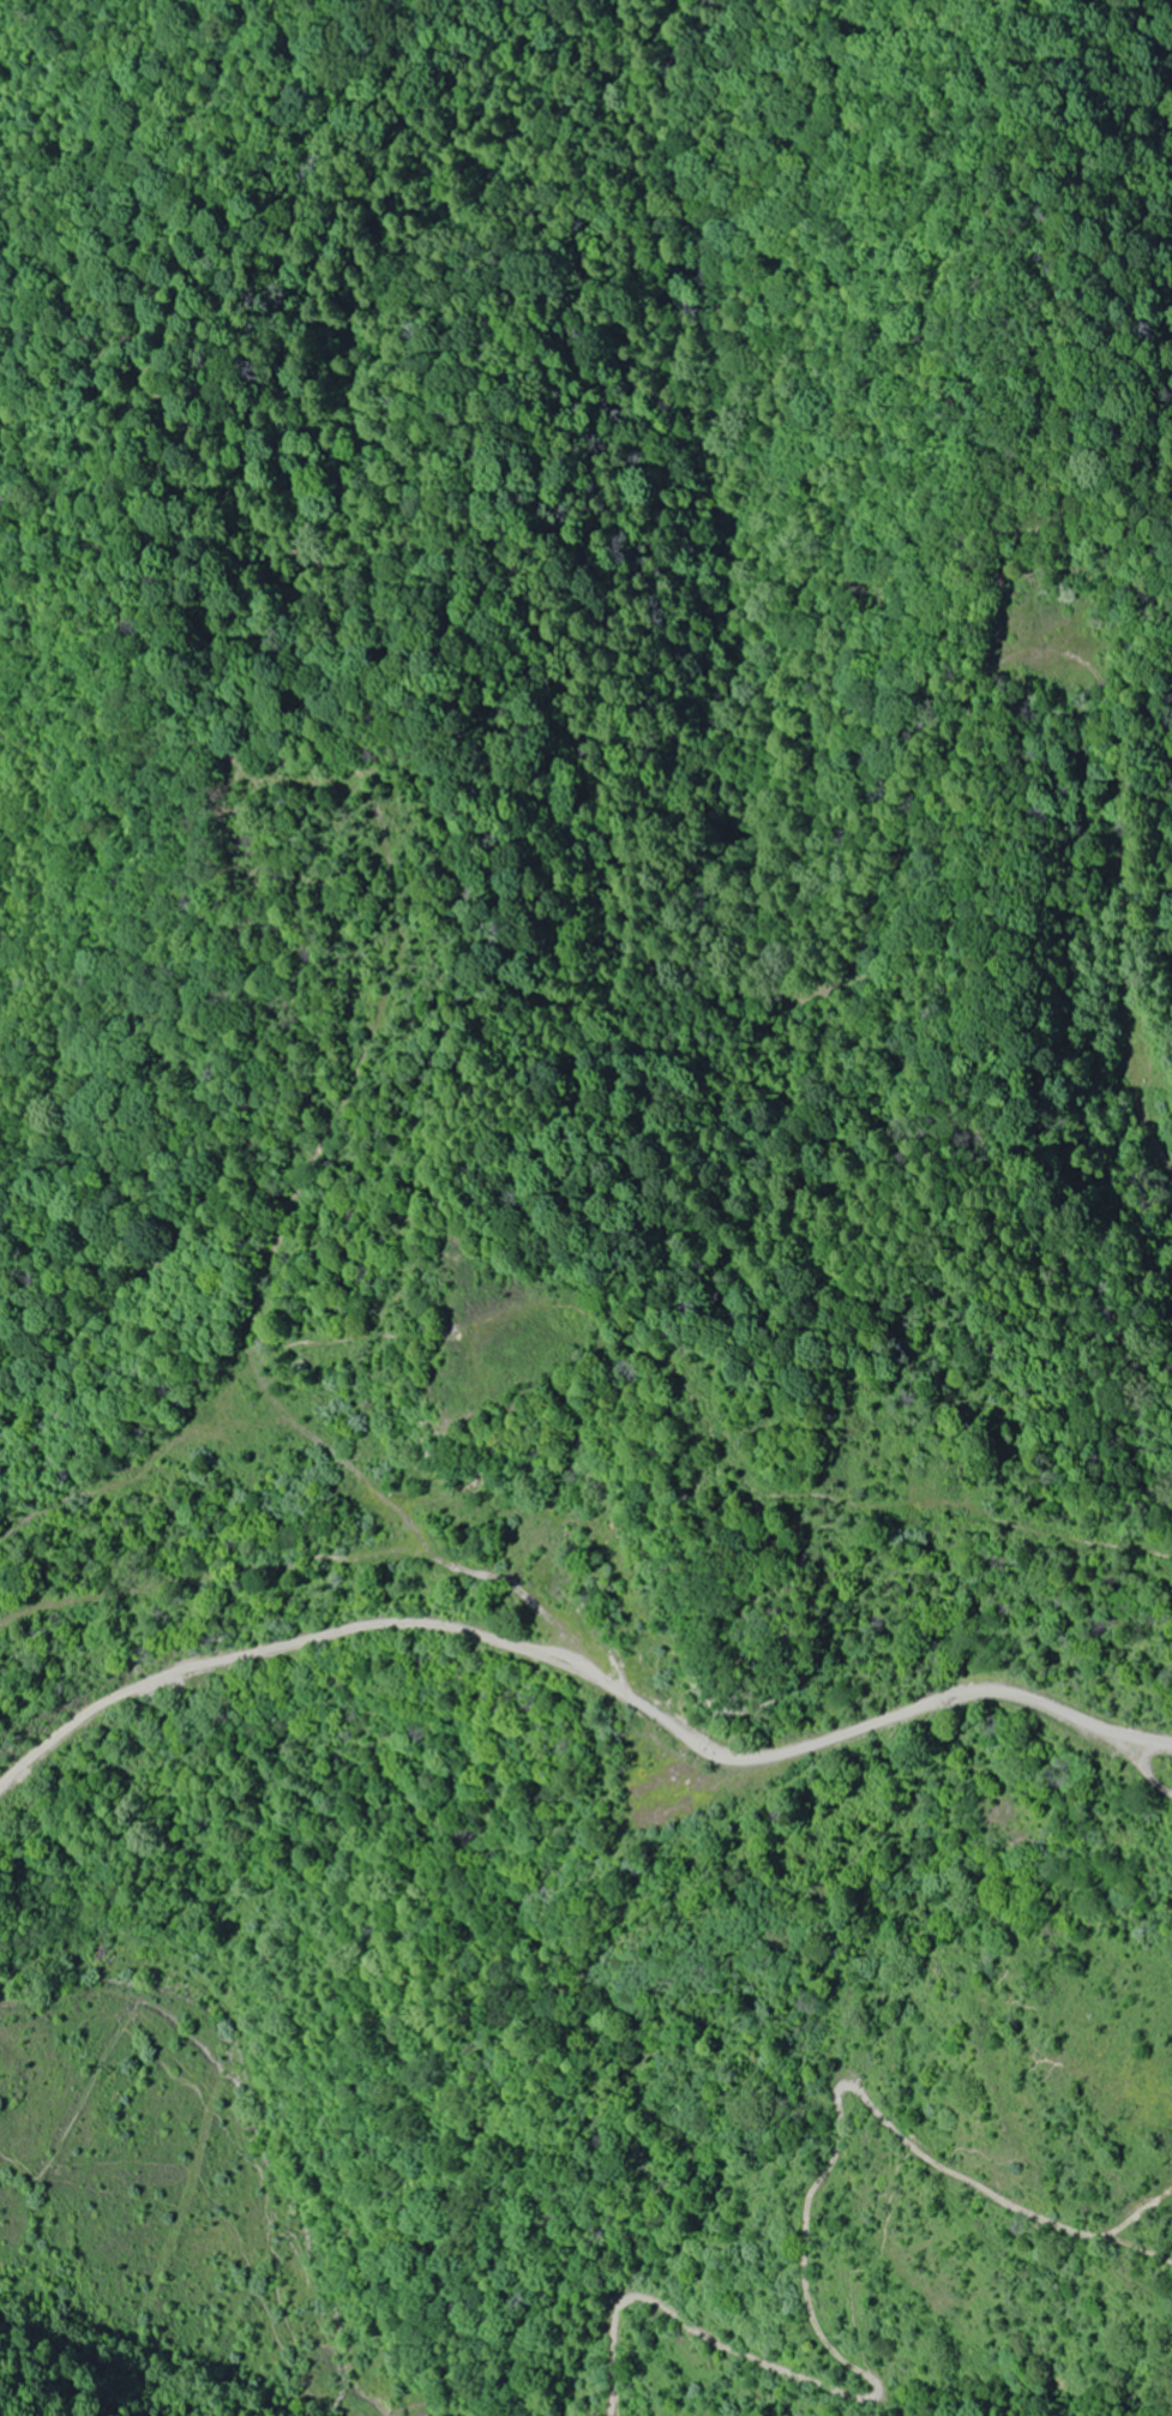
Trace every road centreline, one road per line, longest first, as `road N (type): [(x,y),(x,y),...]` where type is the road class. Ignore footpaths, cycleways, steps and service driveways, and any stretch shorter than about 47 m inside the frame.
road 1 (residential): [(185,0),(232,64),(280,95)]

